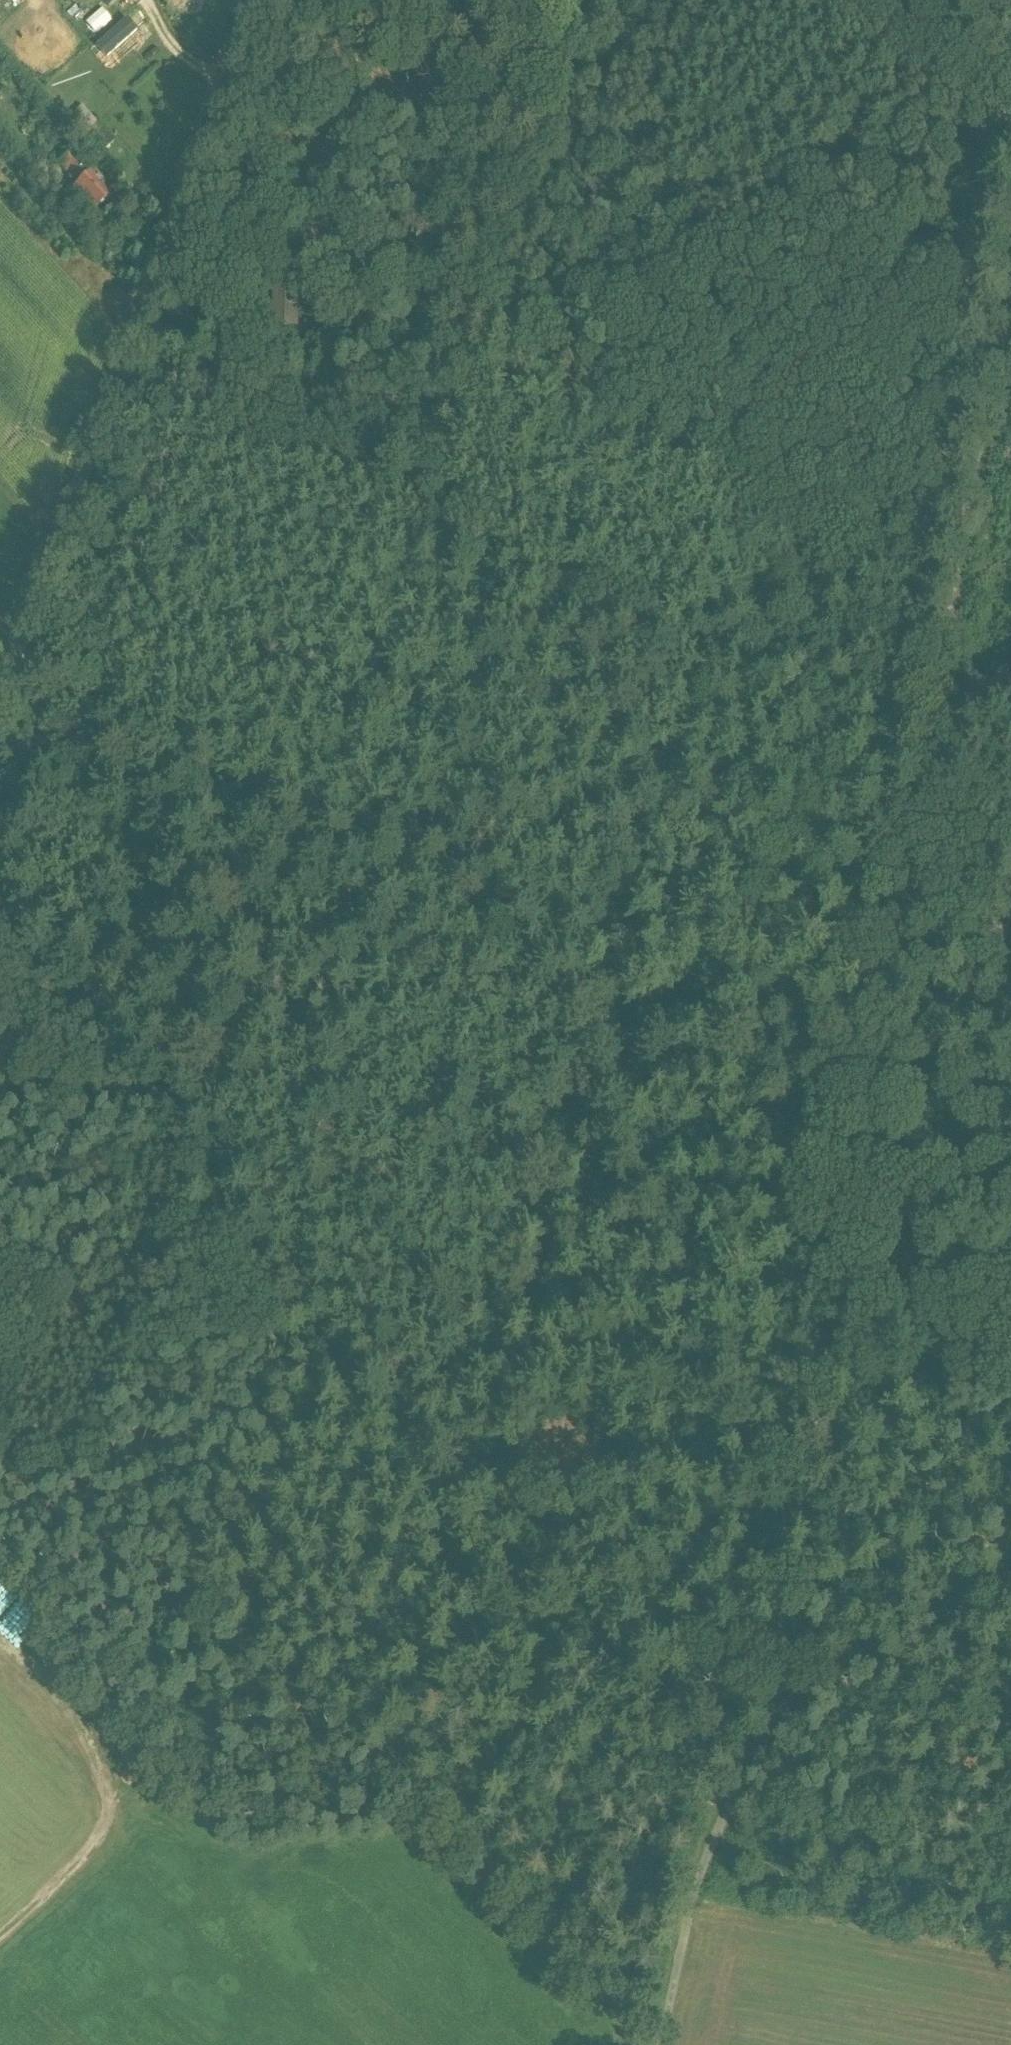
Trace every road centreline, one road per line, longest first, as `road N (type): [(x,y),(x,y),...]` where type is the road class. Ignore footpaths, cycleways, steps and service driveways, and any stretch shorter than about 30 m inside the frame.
road 1 (track): [(1010,280),(916,874),(1010,1070)]
road 2 (unclassified): [(0,705),(247,0)]
road 3 (track): [(1010,112),(885,0)]

